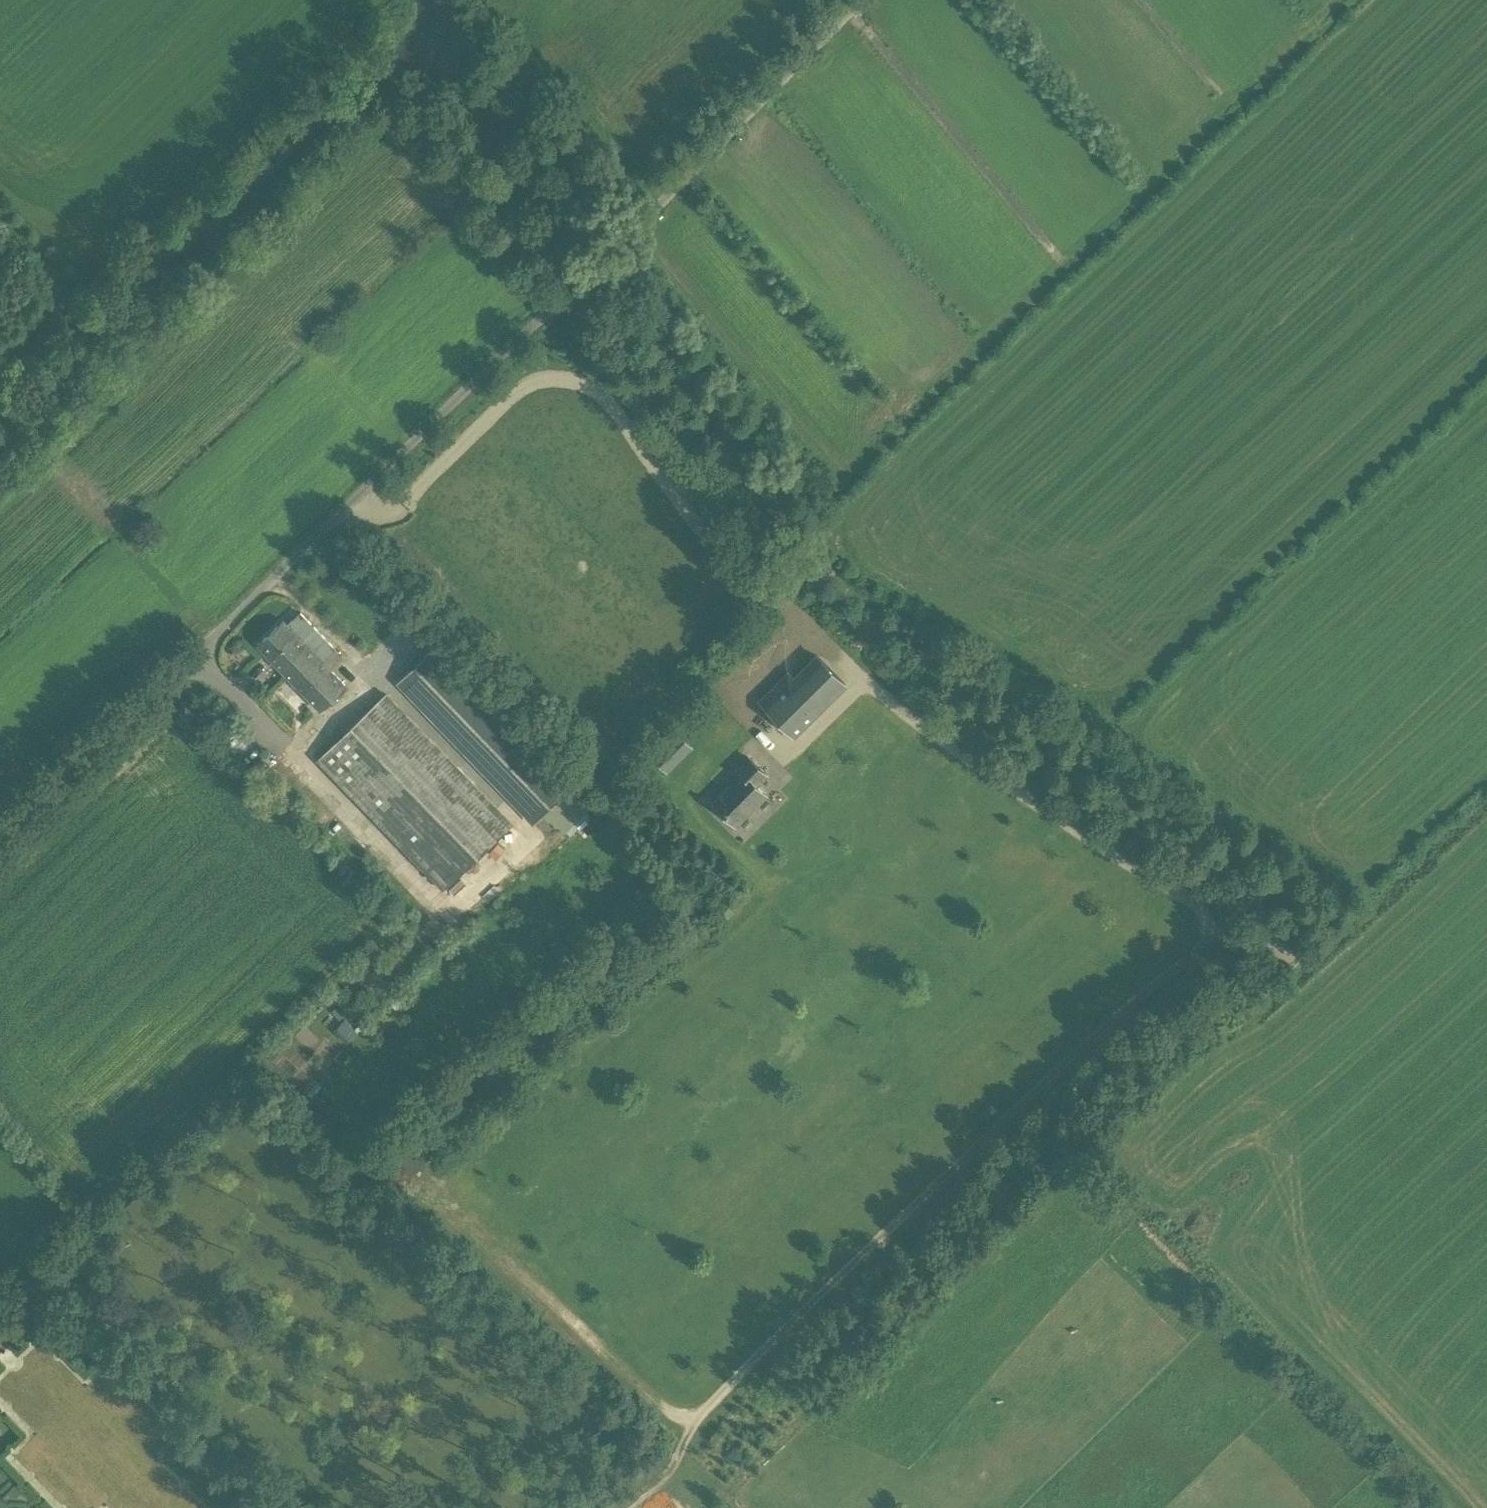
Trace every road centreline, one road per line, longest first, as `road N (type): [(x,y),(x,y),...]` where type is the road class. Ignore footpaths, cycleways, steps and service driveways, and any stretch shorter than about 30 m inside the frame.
road 1 (unclassified): [(0,830),(191,655)]
road 2 (track): [(0,239),(31,265),(42,295),(0,336)]

